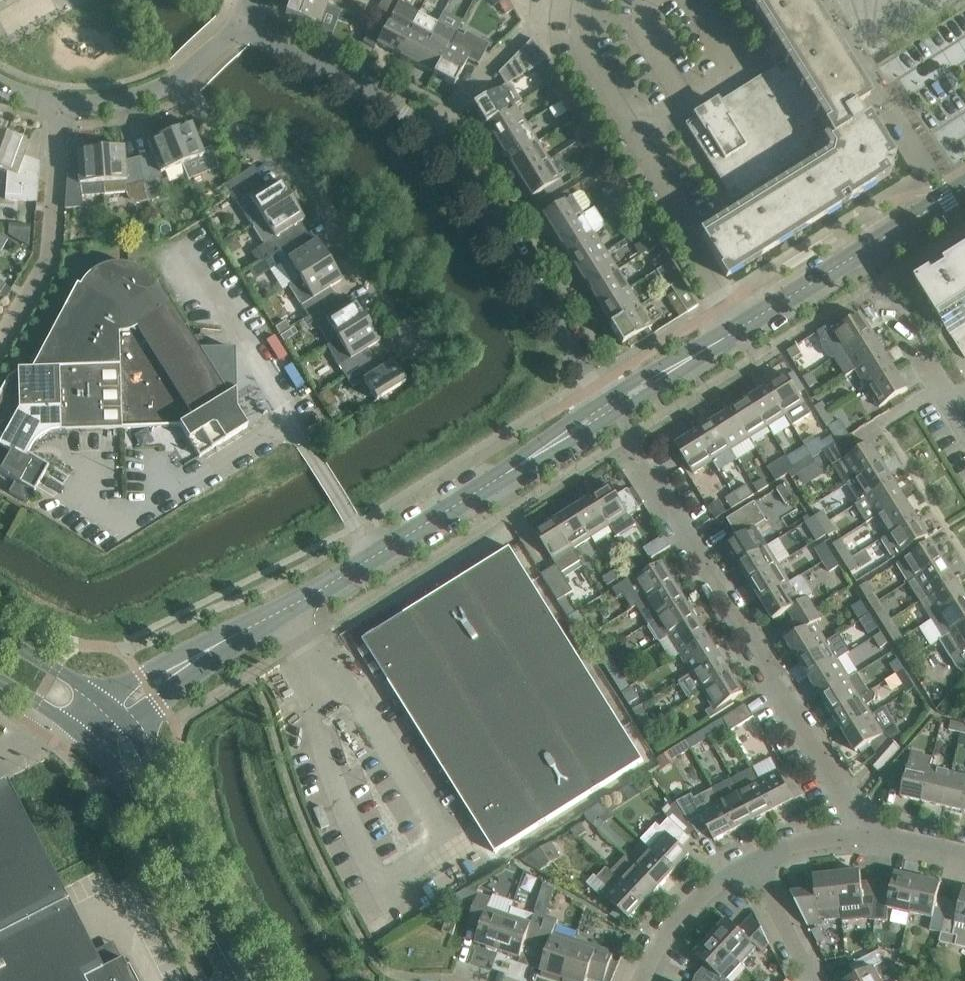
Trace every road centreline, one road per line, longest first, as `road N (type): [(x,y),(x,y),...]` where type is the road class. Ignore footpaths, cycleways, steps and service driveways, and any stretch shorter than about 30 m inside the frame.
road 1 (residential): [(612,404),(432,132),(240,24)]
road 2 (tertiary): [(199,655),(320,590),(612,404)]
road 3 (residential): [(857,840),(853,801),(648,472)]
road 4 (tertiary): [(612,404),(964,186)]
road 5 (residential): [(445,351),(312,173),(215,121),(175,83)]
road 6 (residential): [(62,106),(48,261),(0,340)]
road 7 (tertiary): [(89,742),(193,897)]
road 8 (tertiary): [(193,897),(166,801),(126,724)]
road 9 (residential): [(750,865),(665,944),(643,980)]
road 10 (residential): [(810,980),(750,865)]

